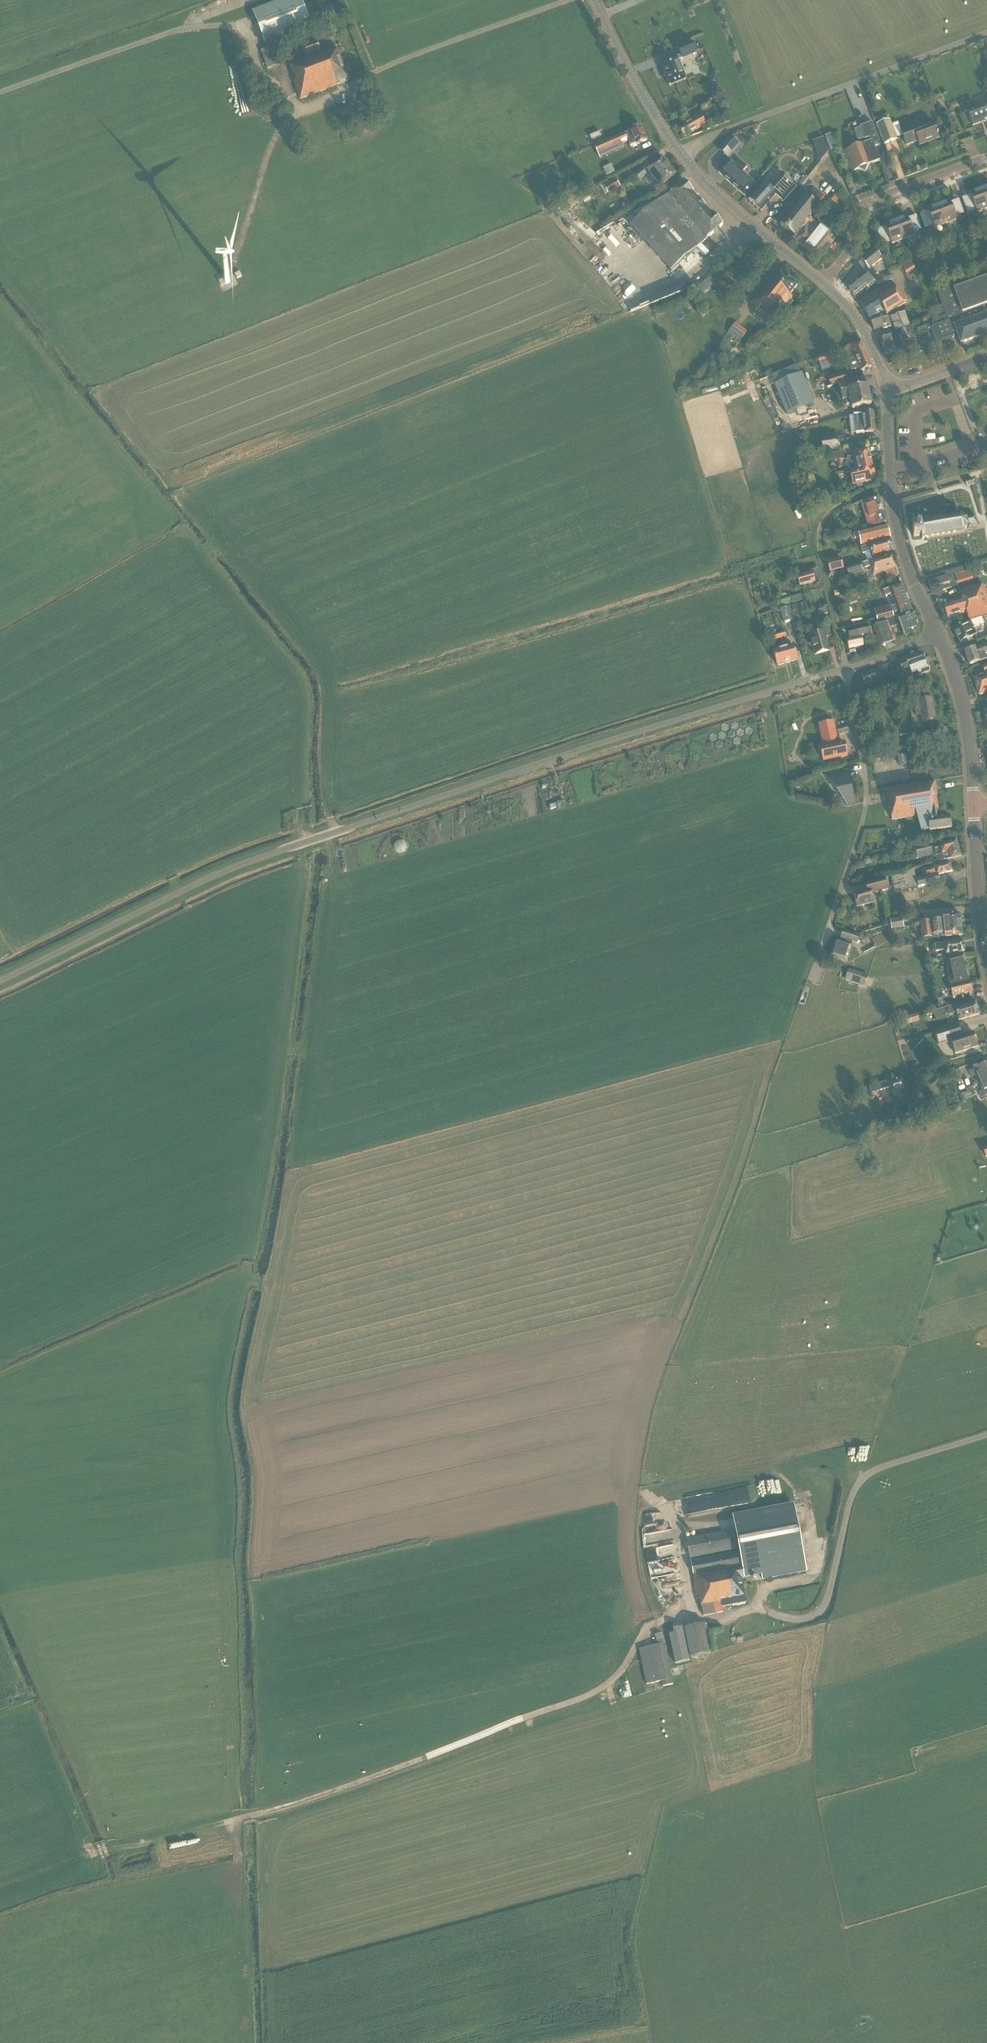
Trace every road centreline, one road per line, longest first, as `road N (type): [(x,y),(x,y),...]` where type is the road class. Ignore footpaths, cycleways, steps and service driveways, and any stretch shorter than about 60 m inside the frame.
road 1 (unclassified): [(0,981),(243,864),(845,668)]
road 2 (track): [(680,1610),(649,1628),(619,1673),(585,1696),(291,1804),(113,1850)]
road 3 (tertiary): [(823,283),(681,156),(594,0)]
road 4 (residential): [(811,982),(864,812),(845,668)]
road 5 (tertiary): [(938,633),(898,532),(886,388)]
road 6 (track): [(845,664),(820,528),(839,506),(891,489)]
road 7 (residential): [(823,283),(848,253),(863,205),(986,157)]
road 8 (tertiary): [(973,804),(963,706),(938,633)]
road 9 (tertiary): [(986,961),(973,804)]
road 10 (tertiary): [(886,388),(858,319),(823,283)]

